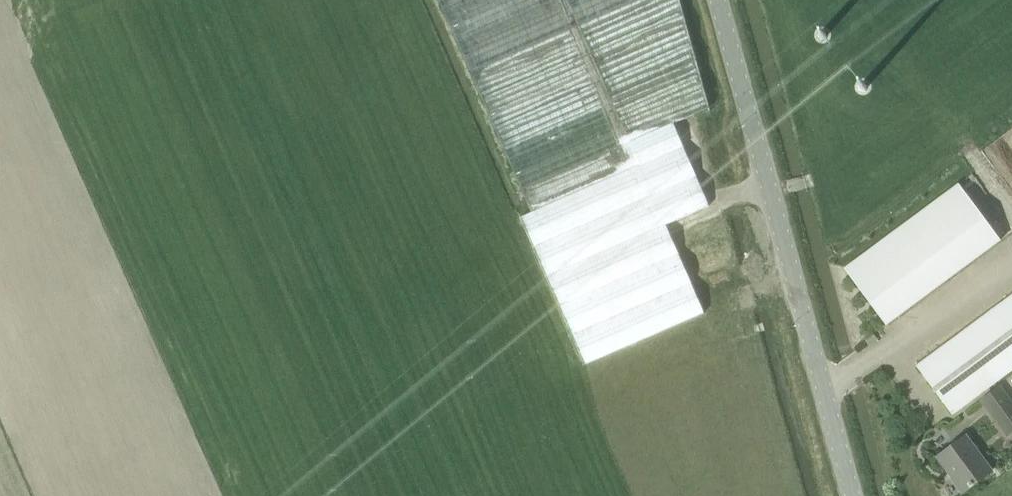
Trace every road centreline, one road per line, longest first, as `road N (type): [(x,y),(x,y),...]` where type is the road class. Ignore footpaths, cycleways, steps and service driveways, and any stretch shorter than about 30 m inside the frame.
road 1 (unclassified): [(854,495),(718,0)]

